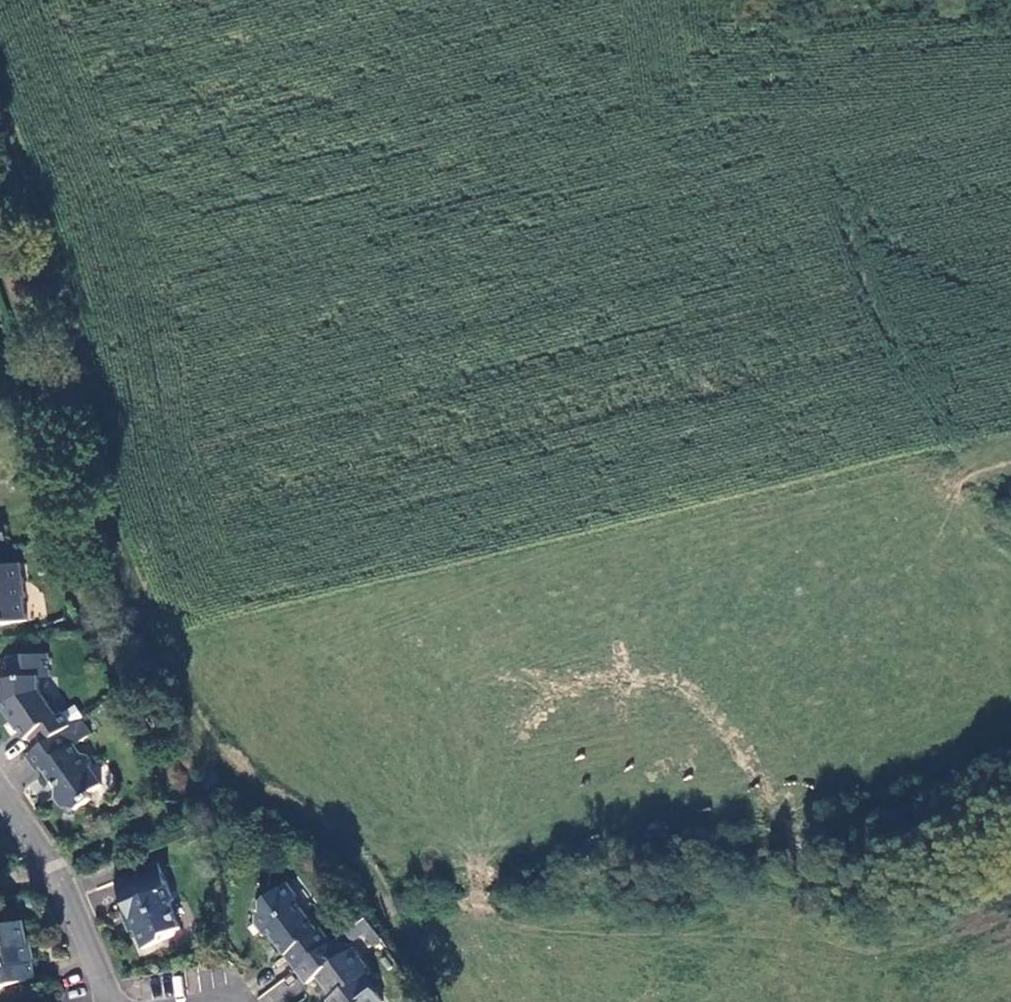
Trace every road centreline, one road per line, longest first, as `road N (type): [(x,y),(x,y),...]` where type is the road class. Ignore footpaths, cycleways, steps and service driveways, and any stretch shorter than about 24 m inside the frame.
road 1 (residential): [(0,795),(59,883),(98,1001)]

